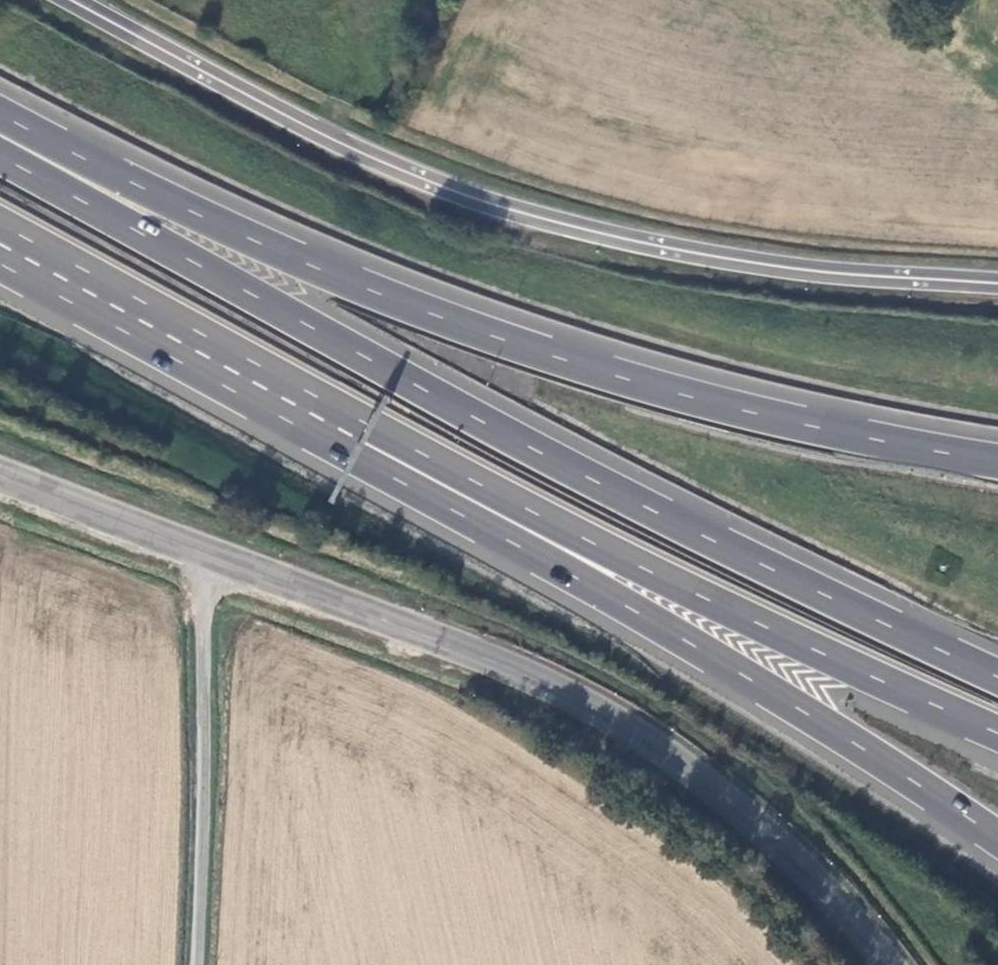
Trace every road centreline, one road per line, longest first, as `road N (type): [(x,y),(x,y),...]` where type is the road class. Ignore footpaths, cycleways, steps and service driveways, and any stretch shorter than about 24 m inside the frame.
road 1 (trunk): [(0,256),(124,333),(602,595),(997,841)]
road 2 (trunk): [(997,677),(668,523),(0,157)]
road 3 (trunk): [(0,231),(636,569),(997,734)]
road 4 (trunk): [(997,460),(804,424),(512,342),(308,264),(0,114)]
road 5 (unclassified): [(997,285),(836,274),(652,245),(528,213),(320,134),(70,0)]
road 6 (tertiary): [(214,560),(506,669),(671,755),(786,849),(891,964)]
road 7 (unclassified): [(214,560),(192,964)]
road 8 (tertiary): [(0,475),(214,560)]

